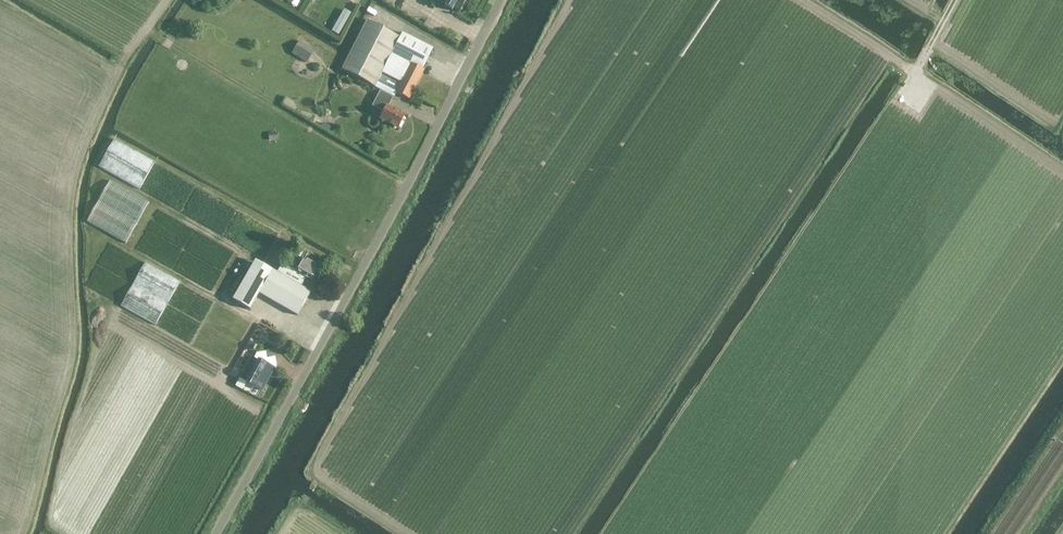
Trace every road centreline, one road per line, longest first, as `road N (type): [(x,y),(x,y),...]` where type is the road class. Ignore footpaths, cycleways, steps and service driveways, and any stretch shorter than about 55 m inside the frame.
road 1 (unclassified): [(217,533),(501,0)]
road 2 (track): [(148,30),(406,181)]
road 3 (track): [(86,144),(116,77),(167,0)]

